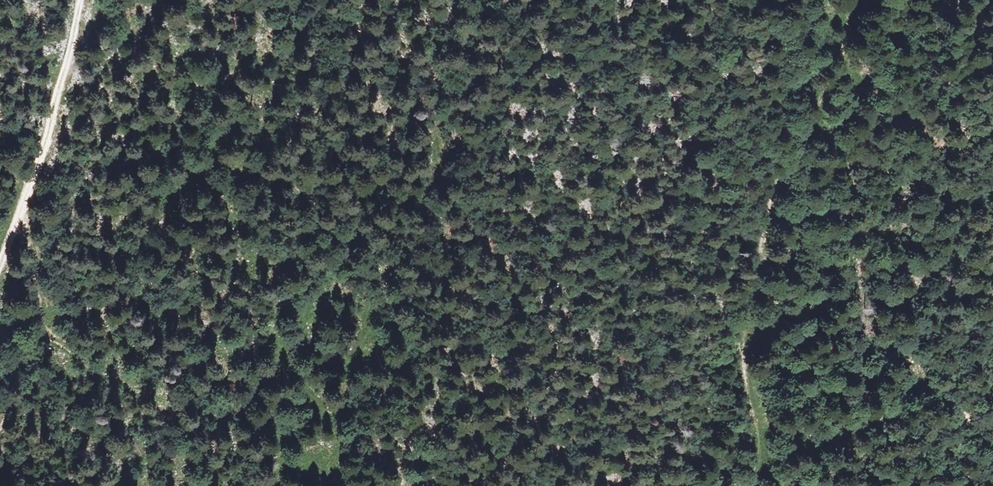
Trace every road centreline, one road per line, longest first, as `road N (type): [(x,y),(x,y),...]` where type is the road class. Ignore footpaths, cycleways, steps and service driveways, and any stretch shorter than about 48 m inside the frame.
road 1 (track): [(758,485),(764,469),(750,381),(754,319),(778,200),(846,38),(845,0)]
road 2 (track): [(0,265),(47,142),(83,0)]

